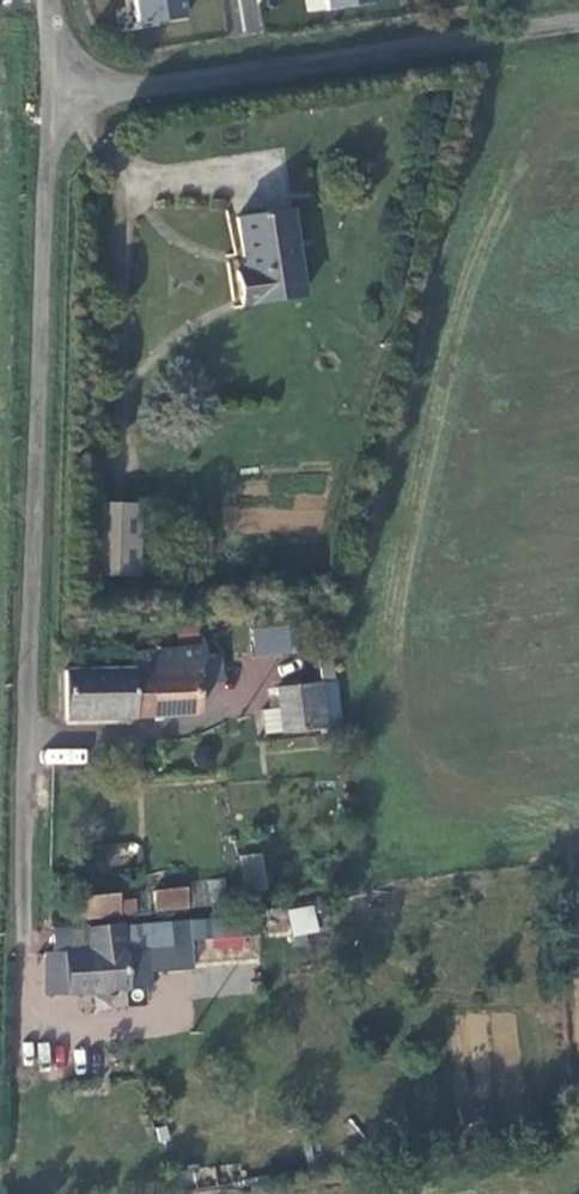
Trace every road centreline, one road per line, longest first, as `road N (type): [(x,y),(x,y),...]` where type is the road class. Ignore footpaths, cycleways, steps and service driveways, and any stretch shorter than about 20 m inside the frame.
road 1 (unclassified): [(60,100),(38,751)]
road 2 (unclassified): [(578,22),(60,100)]
road 3 (unclassified): [(38,751),(30,895)]

